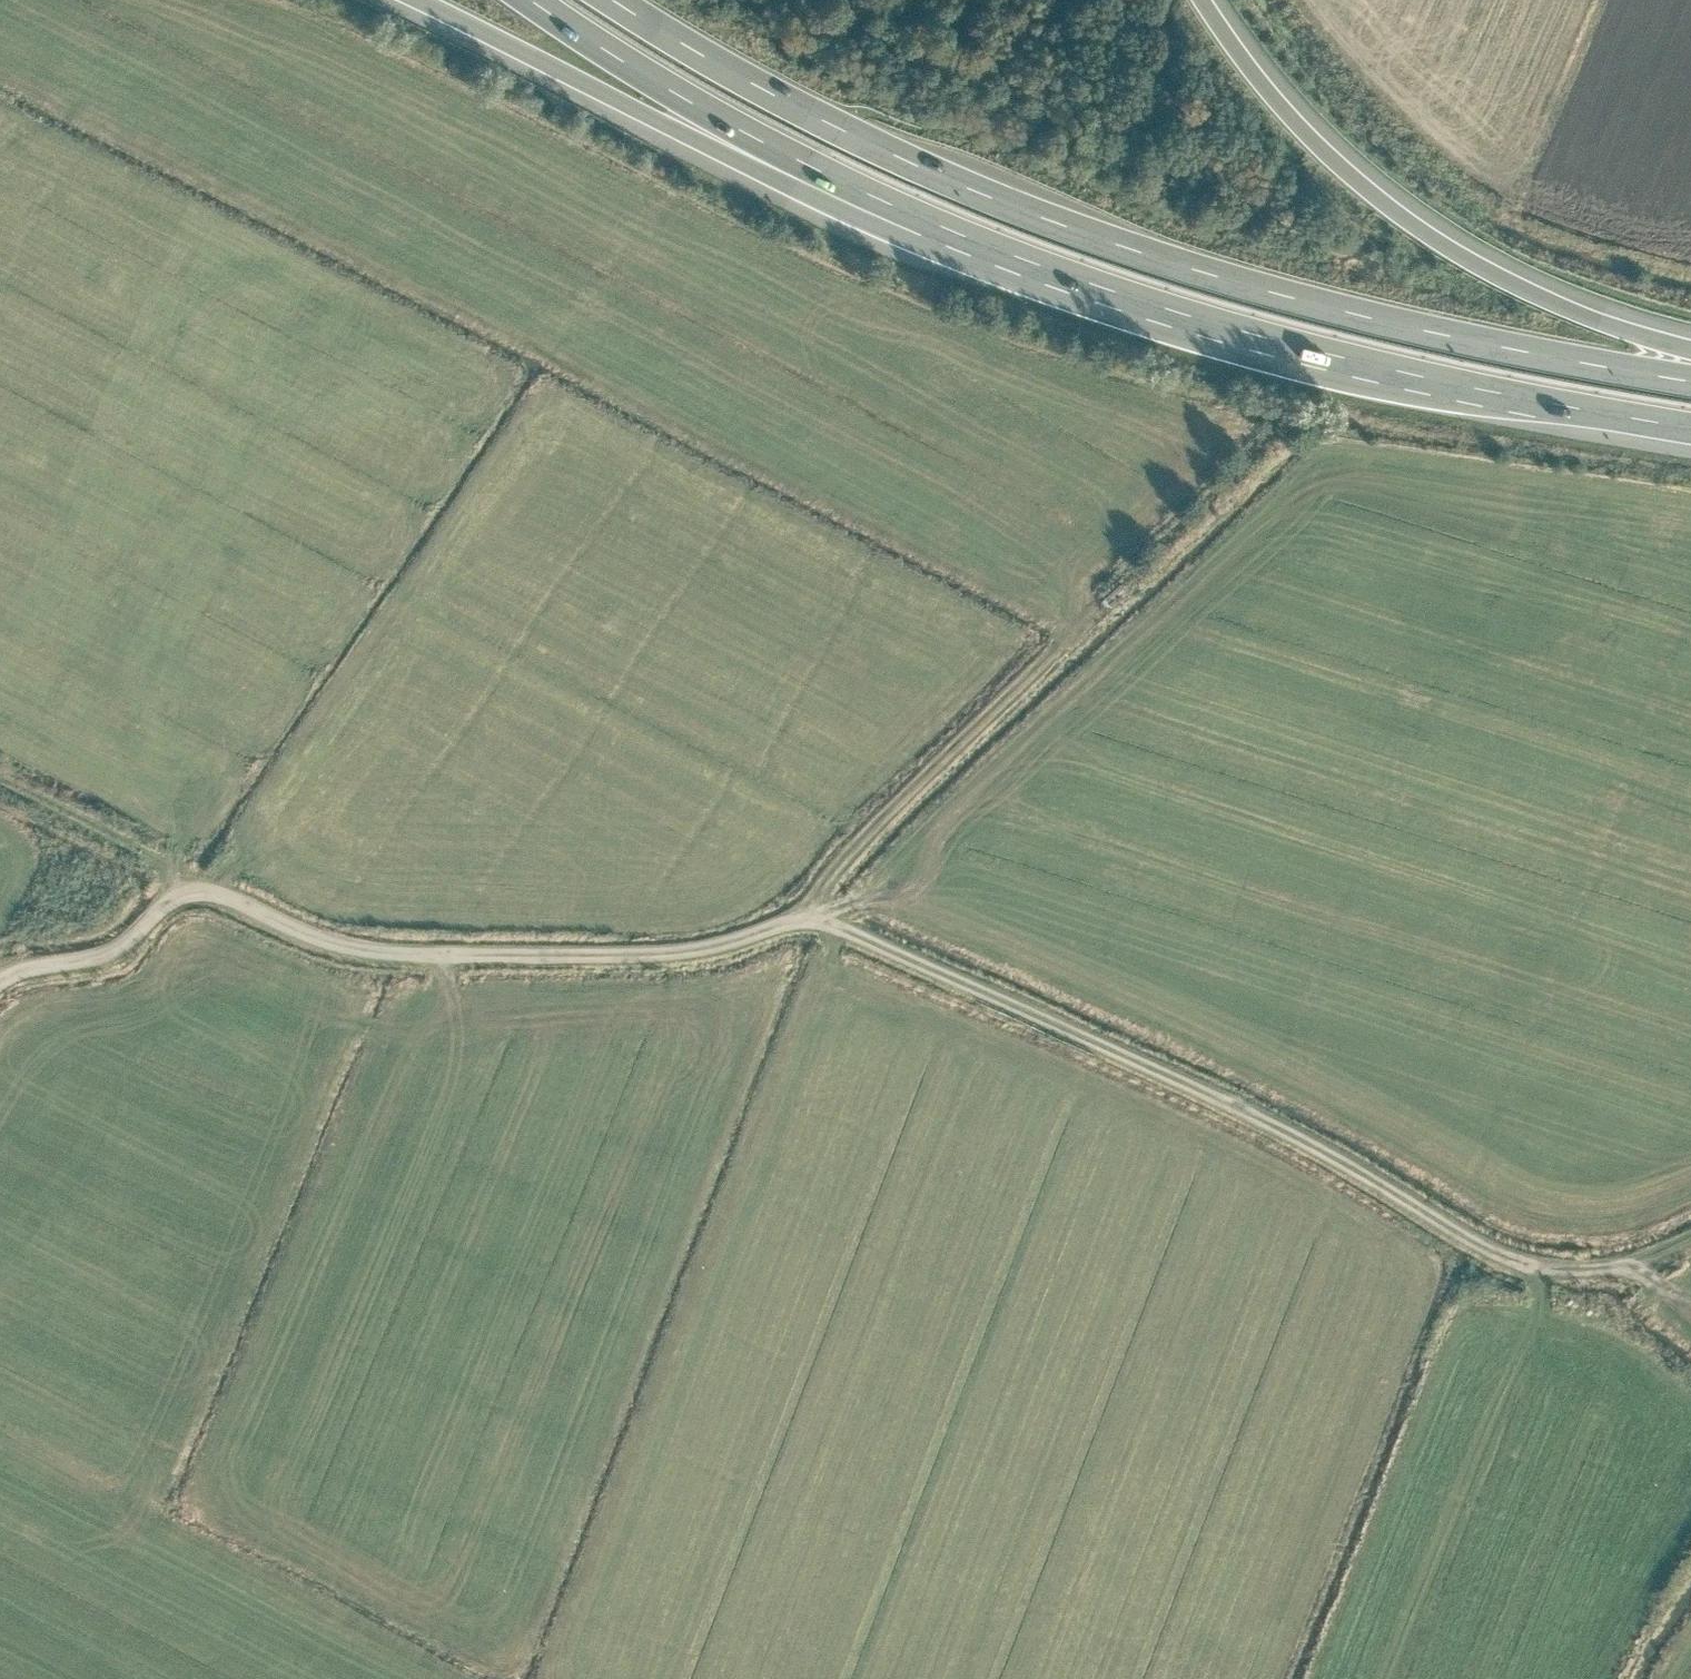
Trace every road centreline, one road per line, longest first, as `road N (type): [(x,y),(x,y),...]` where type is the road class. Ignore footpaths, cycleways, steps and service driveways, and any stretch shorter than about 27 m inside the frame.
road 1 (track): [(0,983),(118,951),(178,896),(208,890),(338,946),(441,958),(685,954),(811,919),(1272,1132),(1510,1263),(1606,1273),(1690,1247)]
road 2 (motorway): [(1690,381),(1354,314),(1136,252),(863,141),(610,0)]
road 3 (motorway): [(1690,345),(1489,266),(1356,177),(1244,57),(1208,0)]
road 4 (motorway): [(416,0),(679,129),(777,152)]
road 5 (motorway): [(530,0),(777,152)]

